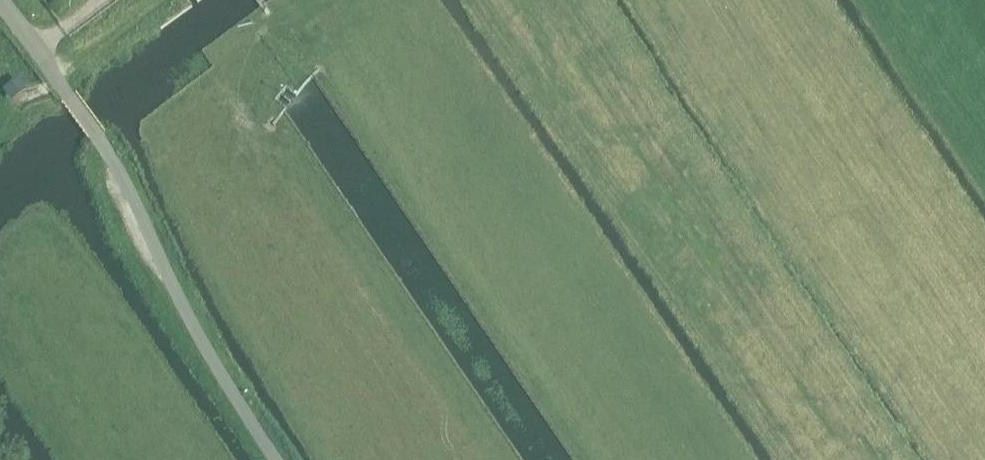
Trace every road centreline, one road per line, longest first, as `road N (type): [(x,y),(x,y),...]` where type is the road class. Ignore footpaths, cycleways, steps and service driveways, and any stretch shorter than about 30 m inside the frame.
road 1 (unclassified): [(276,459),(195,328),(100,143),(0,5)]

